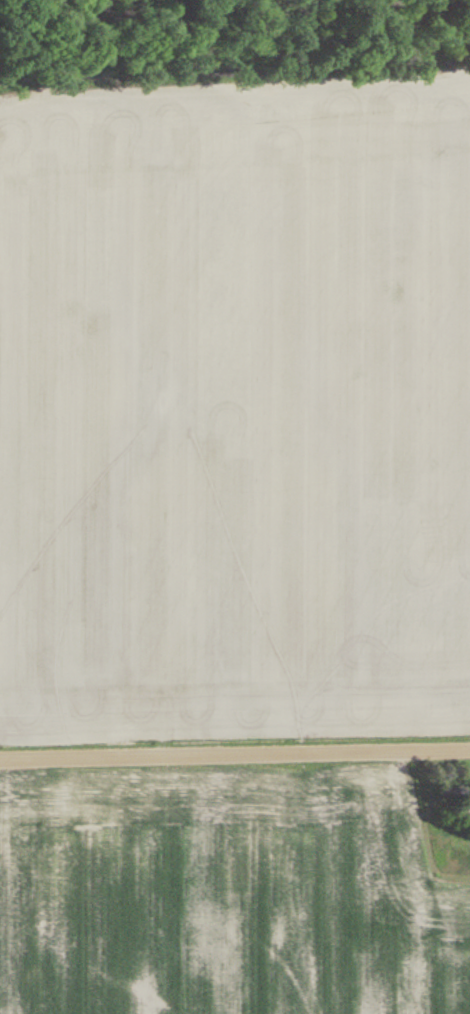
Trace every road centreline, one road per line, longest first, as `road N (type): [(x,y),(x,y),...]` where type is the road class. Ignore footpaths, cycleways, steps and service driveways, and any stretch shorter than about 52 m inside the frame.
road 1 (residential): [(0,758),(469,749)]

